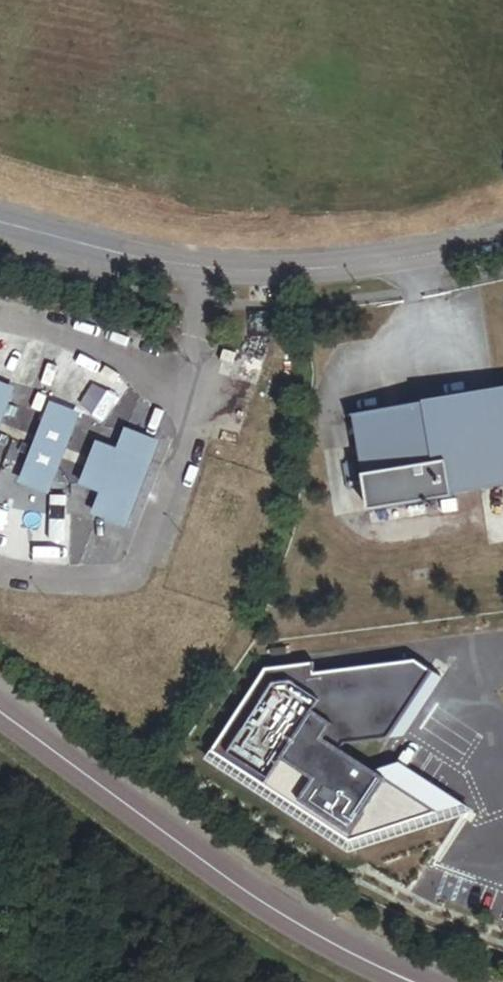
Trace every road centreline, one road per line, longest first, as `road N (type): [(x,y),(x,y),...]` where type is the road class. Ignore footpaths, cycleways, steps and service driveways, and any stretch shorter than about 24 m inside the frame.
road 1 (residential): [(0,224),(205,273),(330,270),(502,238)]
road 2 (tertiary): [(0,711),(245,890),(416,981)]

